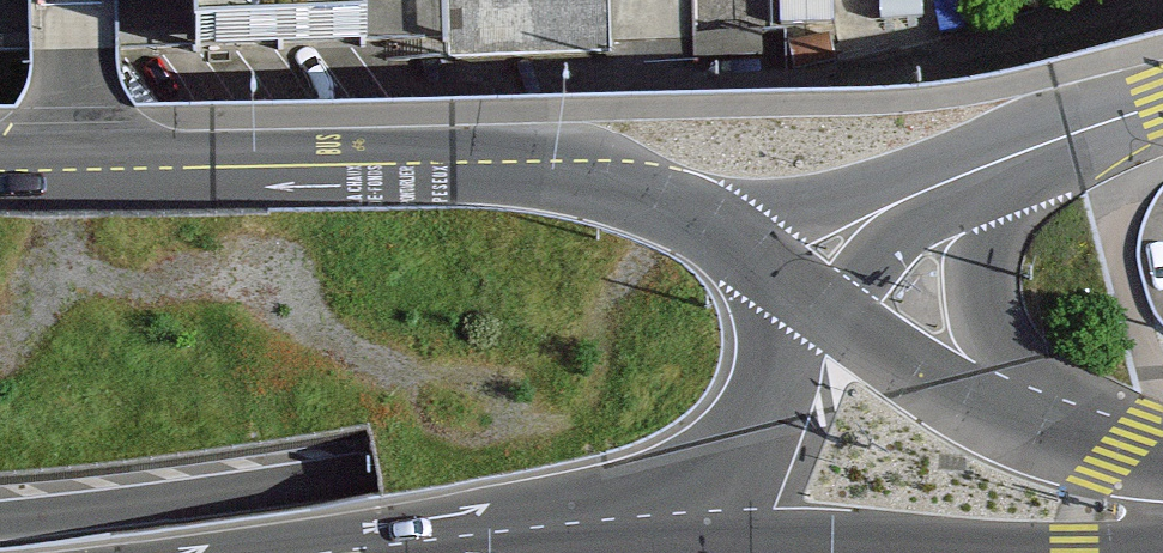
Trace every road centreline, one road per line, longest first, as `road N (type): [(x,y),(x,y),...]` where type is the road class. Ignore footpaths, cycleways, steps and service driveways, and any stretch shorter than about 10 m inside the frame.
road 1 (motorway): [(0,520),(384,464),(985,308),(1162,247)]
road 2 (motorway): [(0,438),(390,382),(597,338),(1162,187)]
road 3 (primary): [(797,284),(760,250),(666,193),(558,165),(0,171)]
road 4 (motorway): [(643,239),(317,310),(0,353)]
road 5 (motorway): [(643,239),(0,260)]
road 6 (motorway): [(1162,97),(643,239)]
road 7 (unclassified): [(1049,438),(999,363),(981,290),(987,246),(1024,150)]
road 8 (primary): [(1049,438),(944,397),(797,284)]
road 9 (primary): [(731,540),(1011,552)]
road 10 (unclassified): [(797,284),(846,230),(1024,150)]
road 11 (primary): [(731,540),(797,284)]
road 12 (primary): [(517,552),(731,540)]
road 13 (unclassified): [(1024,150),(1162,104)]

